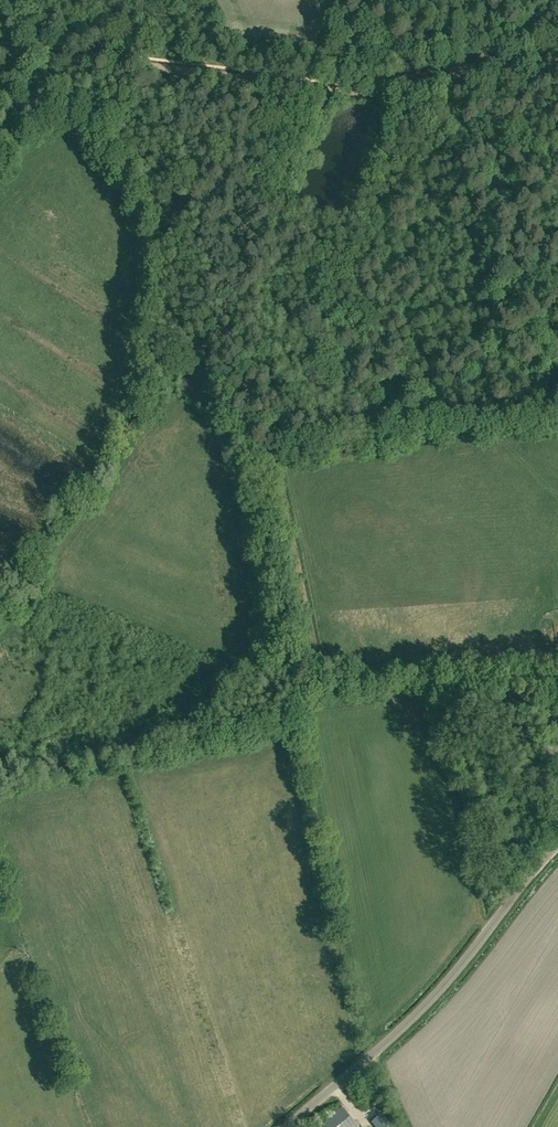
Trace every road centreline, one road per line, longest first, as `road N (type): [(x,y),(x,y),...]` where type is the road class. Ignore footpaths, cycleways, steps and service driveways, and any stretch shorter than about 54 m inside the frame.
road 1 (unclassified): [(557,58),(328,90),(0,48)]
road 2 (unclassified): [(286,1126),(411,1021),(557,846)]

